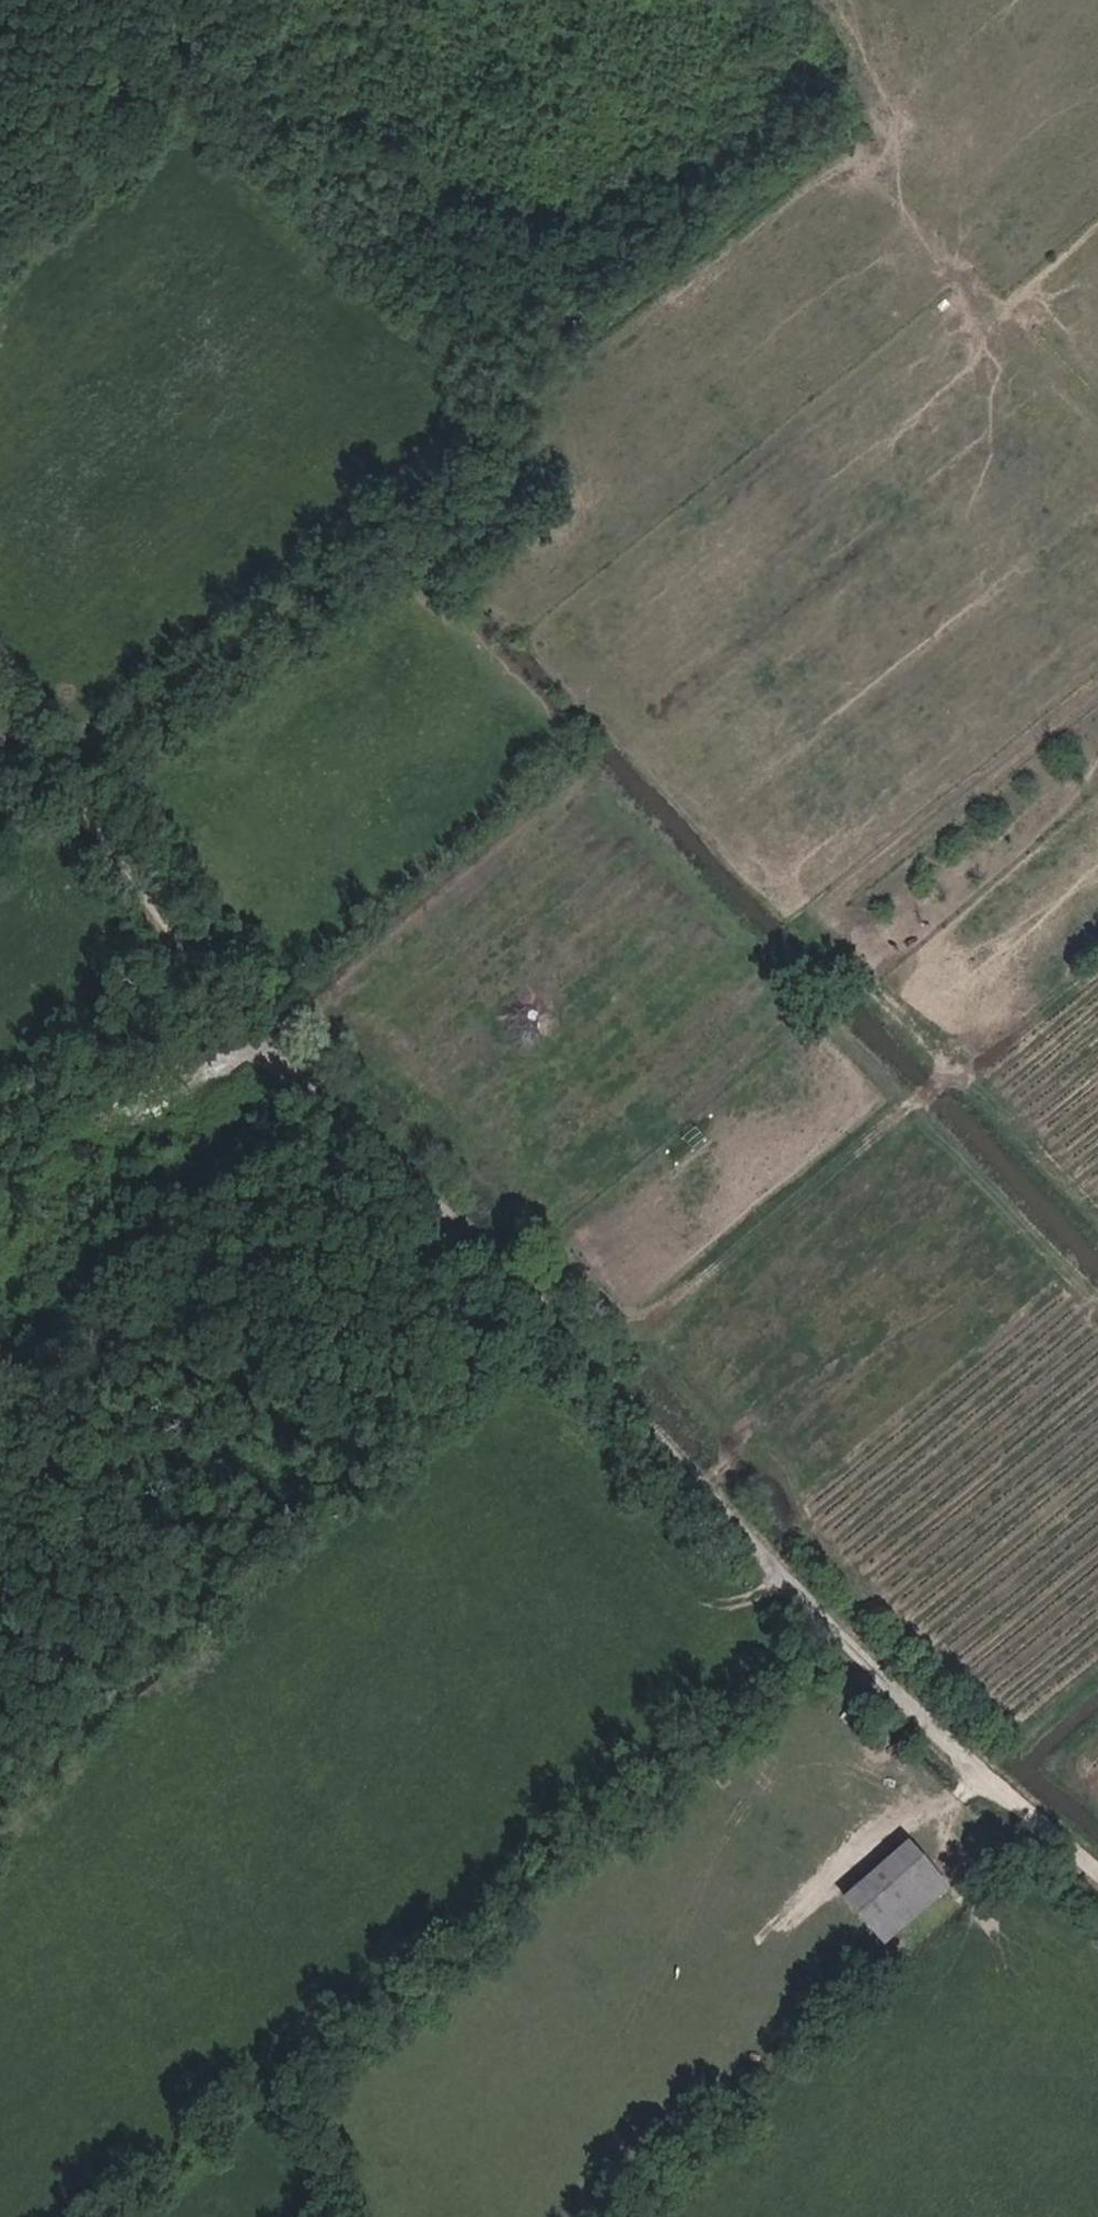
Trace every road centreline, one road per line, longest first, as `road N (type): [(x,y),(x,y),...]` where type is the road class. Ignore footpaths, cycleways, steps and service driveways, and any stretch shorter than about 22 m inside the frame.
road 1 (track): [(225,1014),(1097,1865)]

